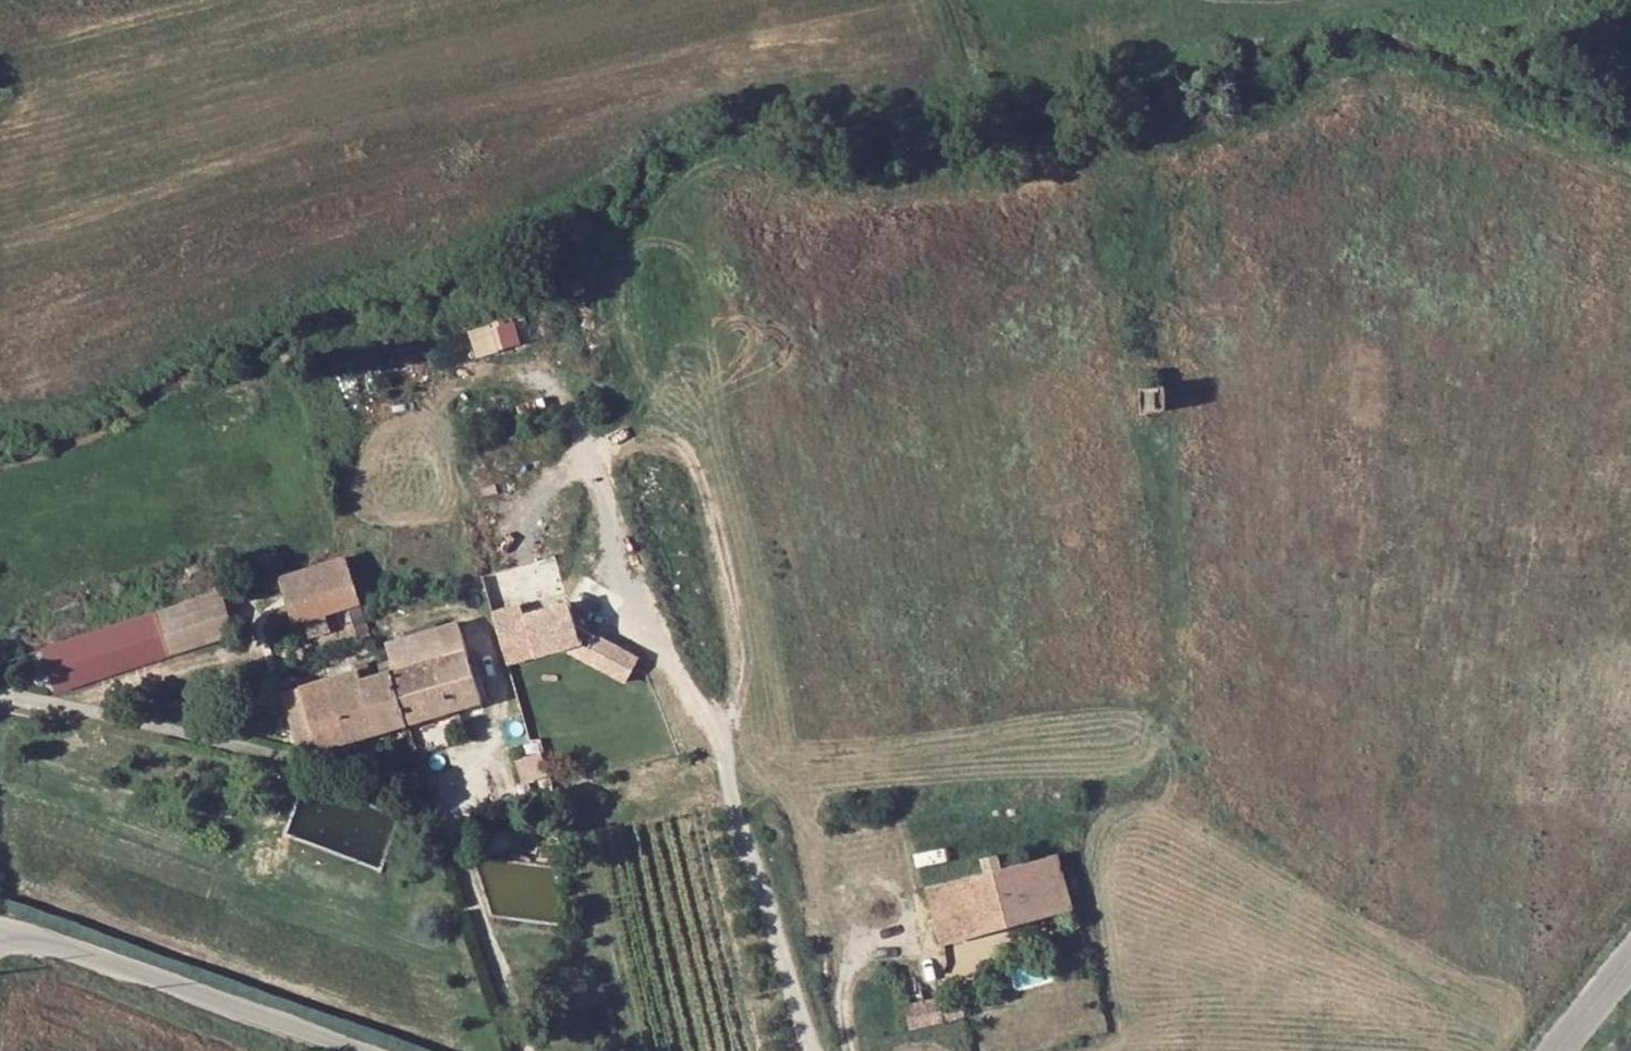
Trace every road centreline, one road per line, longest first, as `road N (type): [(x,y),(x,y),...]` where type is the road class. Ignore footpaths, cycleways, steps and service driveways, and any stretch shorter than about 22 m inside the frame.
road 1 (track): [(597,458),(626,401),(711,283),(849,261),(1058,253),(1213,178),(1346,84),(1385,80),(1462,94),(1630,176)]
road 2 (track): [(402,392),(565,371),(579,493),(536,518),(496,527),(507,581)]
road 3 (unclassified): [(0,927),(353,1050)]
road 4 (tertiary): [(1630,953),(1552,1050)]

